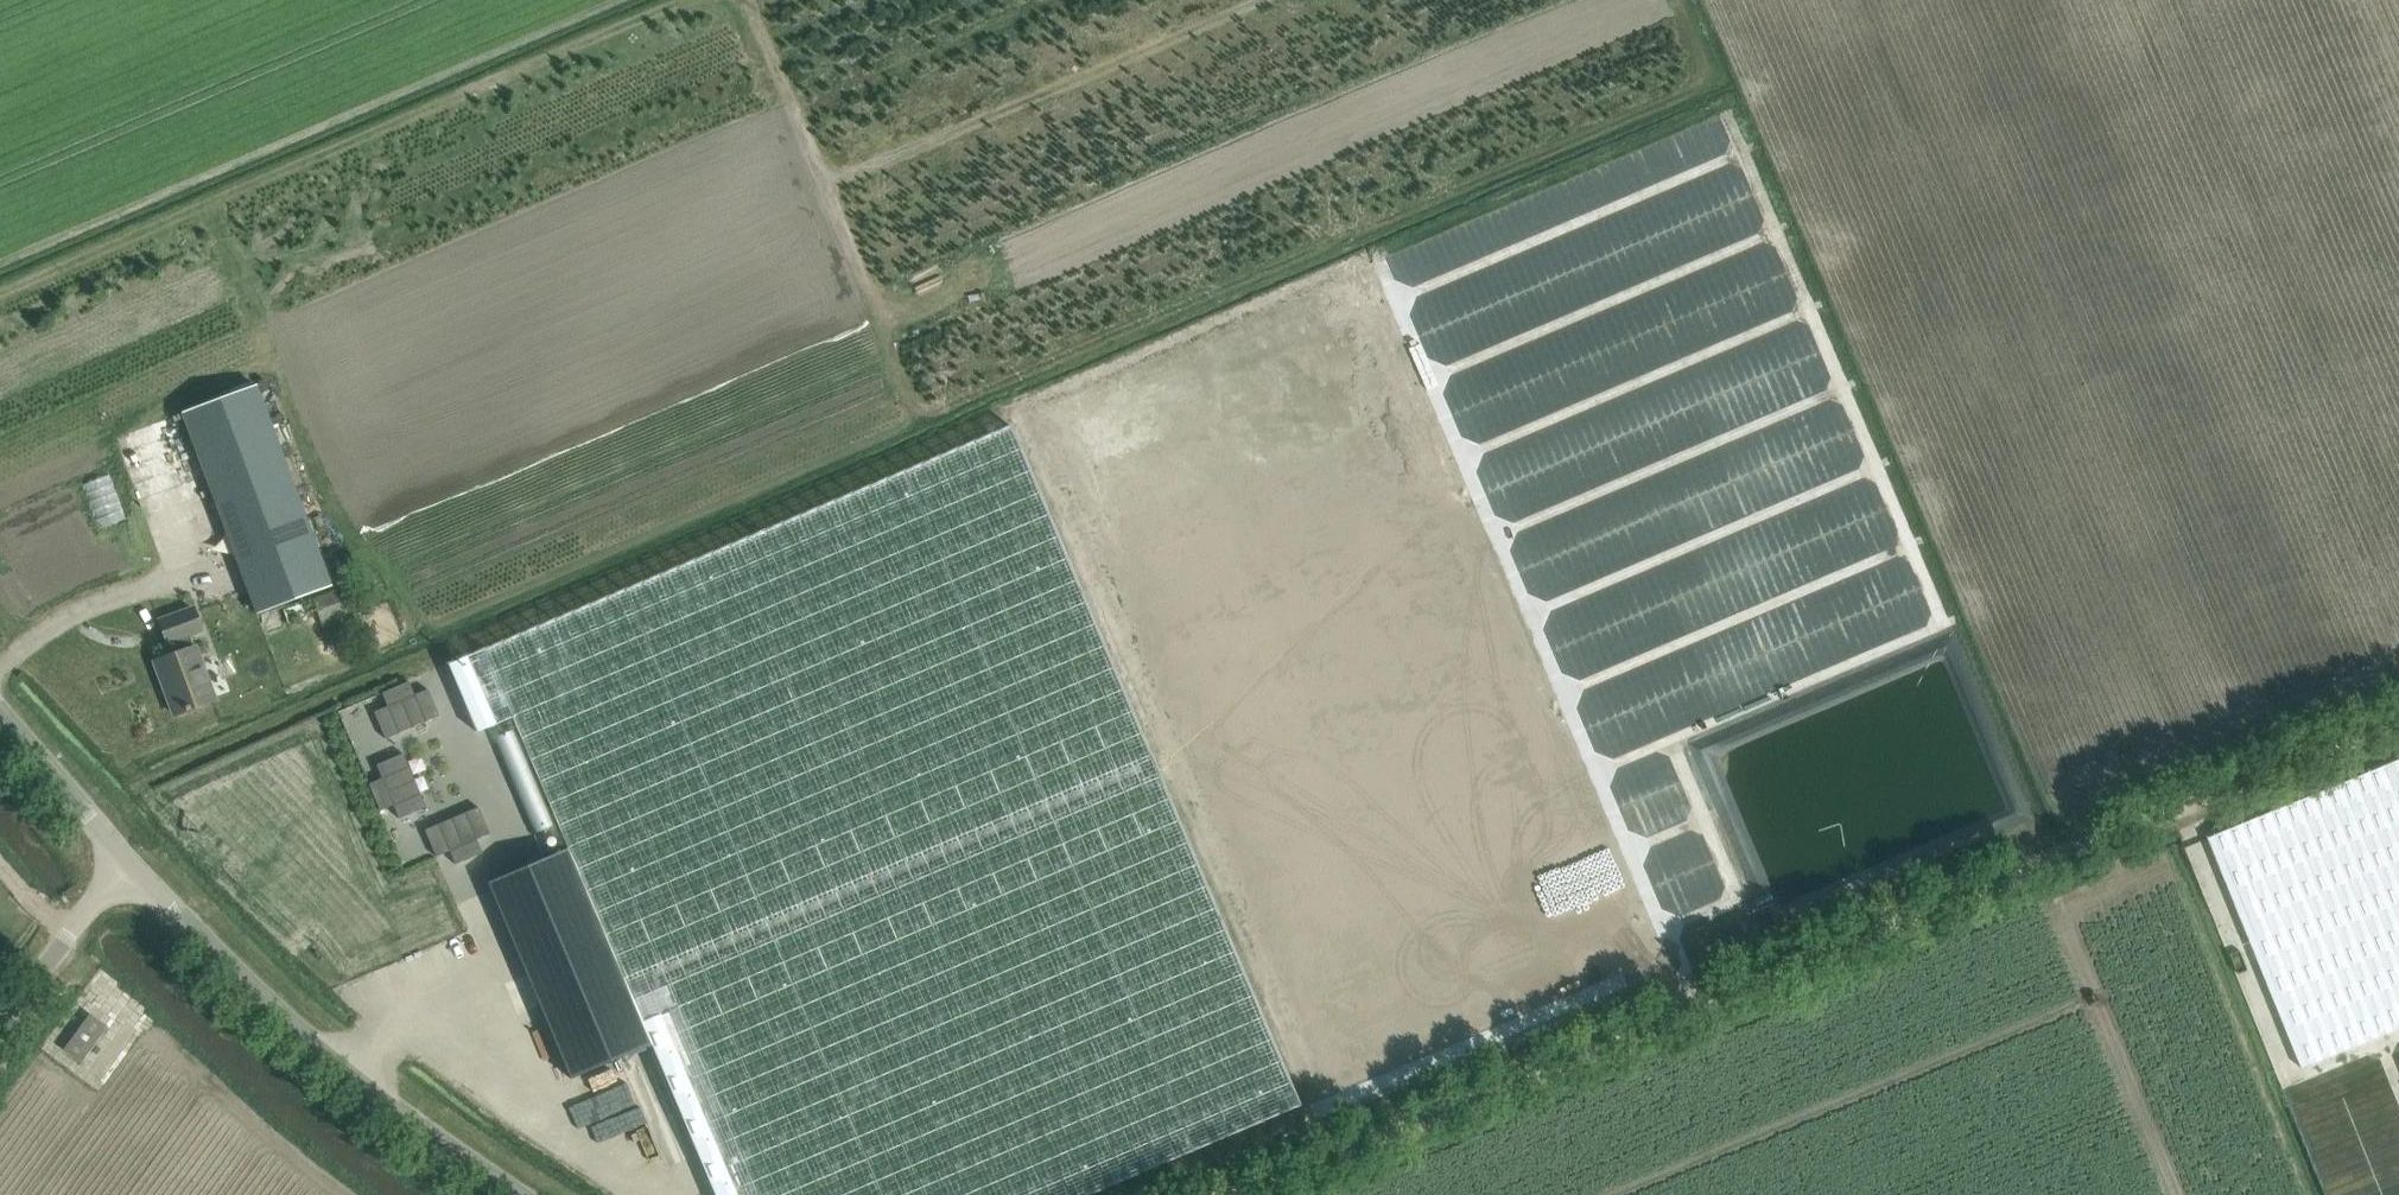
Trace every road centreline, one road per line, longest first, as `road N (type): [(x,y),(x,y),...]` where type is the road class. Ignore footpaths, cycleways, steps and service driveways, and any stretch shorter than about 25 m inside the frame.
road 1 (track): [(2398,723),(1255,1194)]
road 2 (unclassified): [(517,1194),(411,1121),(280,1011),(124,859)]
road 3 (unclassified): [(0,1026),(124,859)]
road 4 (unclassified): [(124,859),(0,716)]

